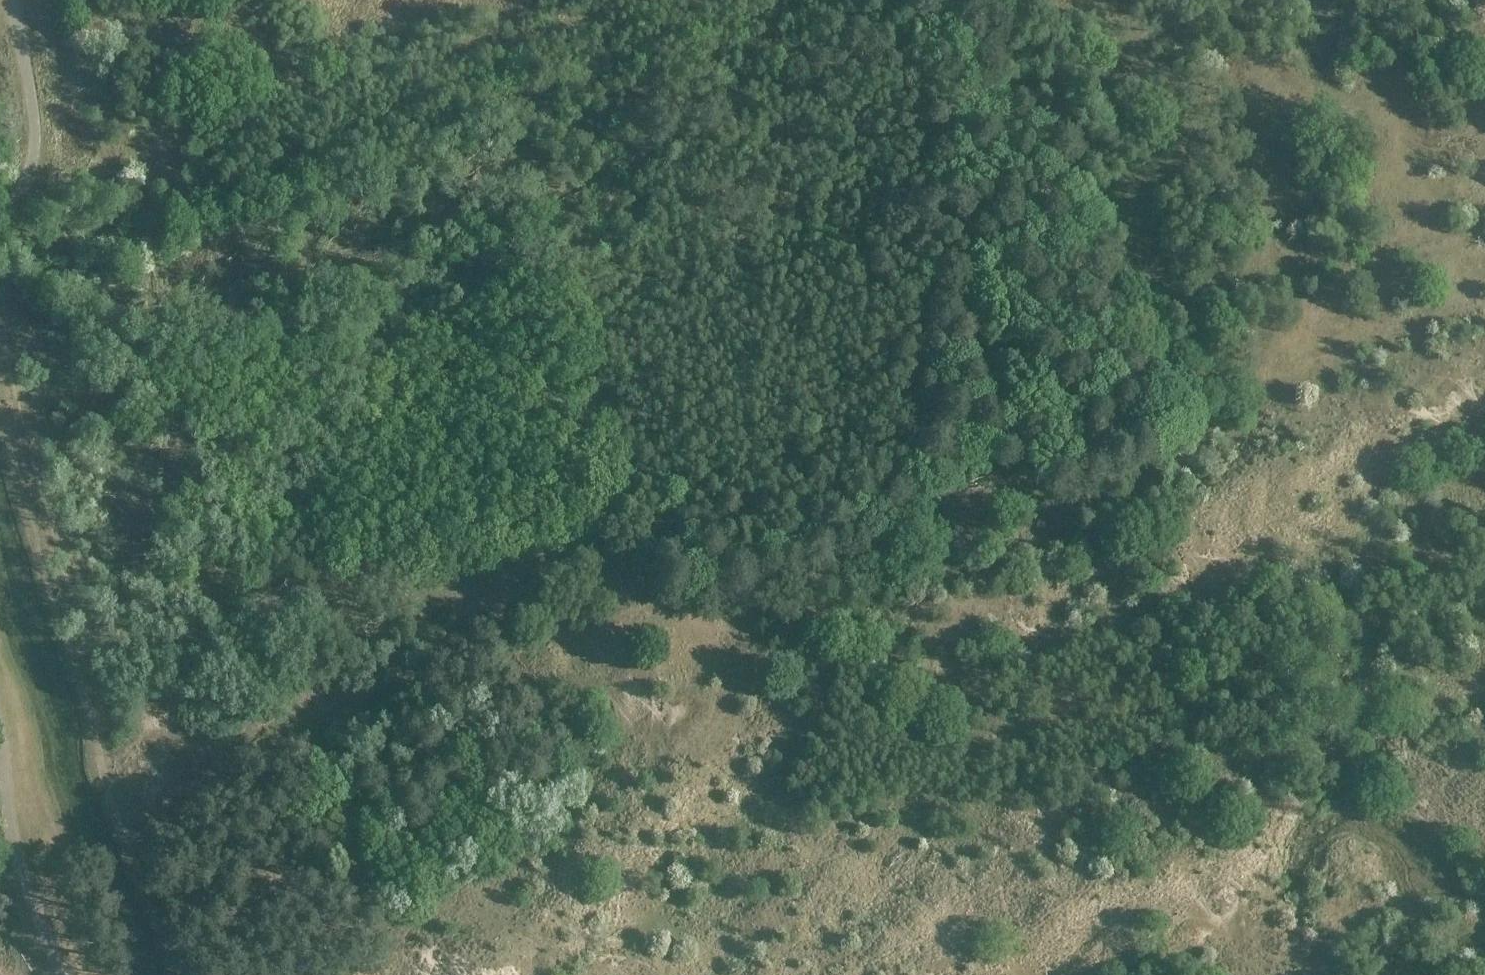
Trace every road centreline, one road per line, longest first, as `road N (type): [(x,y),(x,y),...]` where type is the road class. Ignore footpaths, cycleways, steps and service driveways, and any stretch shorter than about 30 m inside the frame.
road 1 (track): [(0,223),(22,191),(35,141),(11,0)]
road 2 (track): [(60,974),(13,855),(0,754)]

